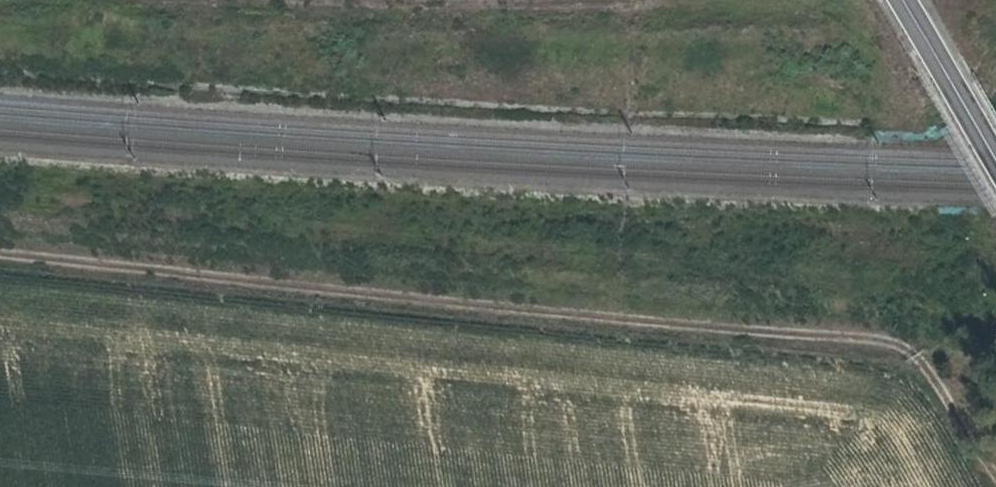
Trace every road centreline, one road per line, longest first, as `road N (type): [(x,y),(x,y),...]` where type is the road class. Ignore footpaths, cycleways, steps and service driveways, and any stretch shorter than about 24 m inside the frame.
road 1 (tertiary): [(995,156),(903,0)]

